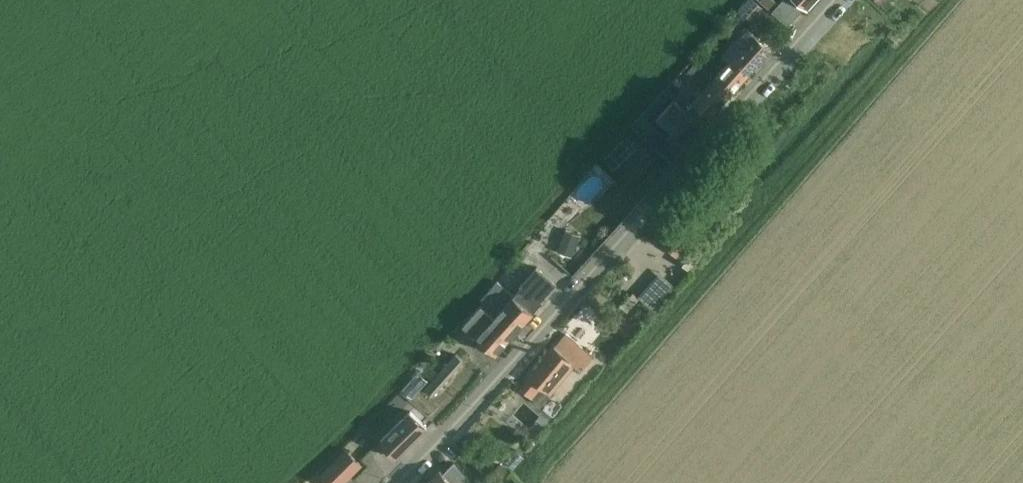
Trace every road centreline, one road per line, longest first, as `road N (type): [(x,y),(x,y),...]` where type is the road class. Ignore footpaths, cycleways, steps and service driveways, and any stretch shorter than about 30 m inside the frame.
road 1 (unclassified): [(402,482),(840,0)]

